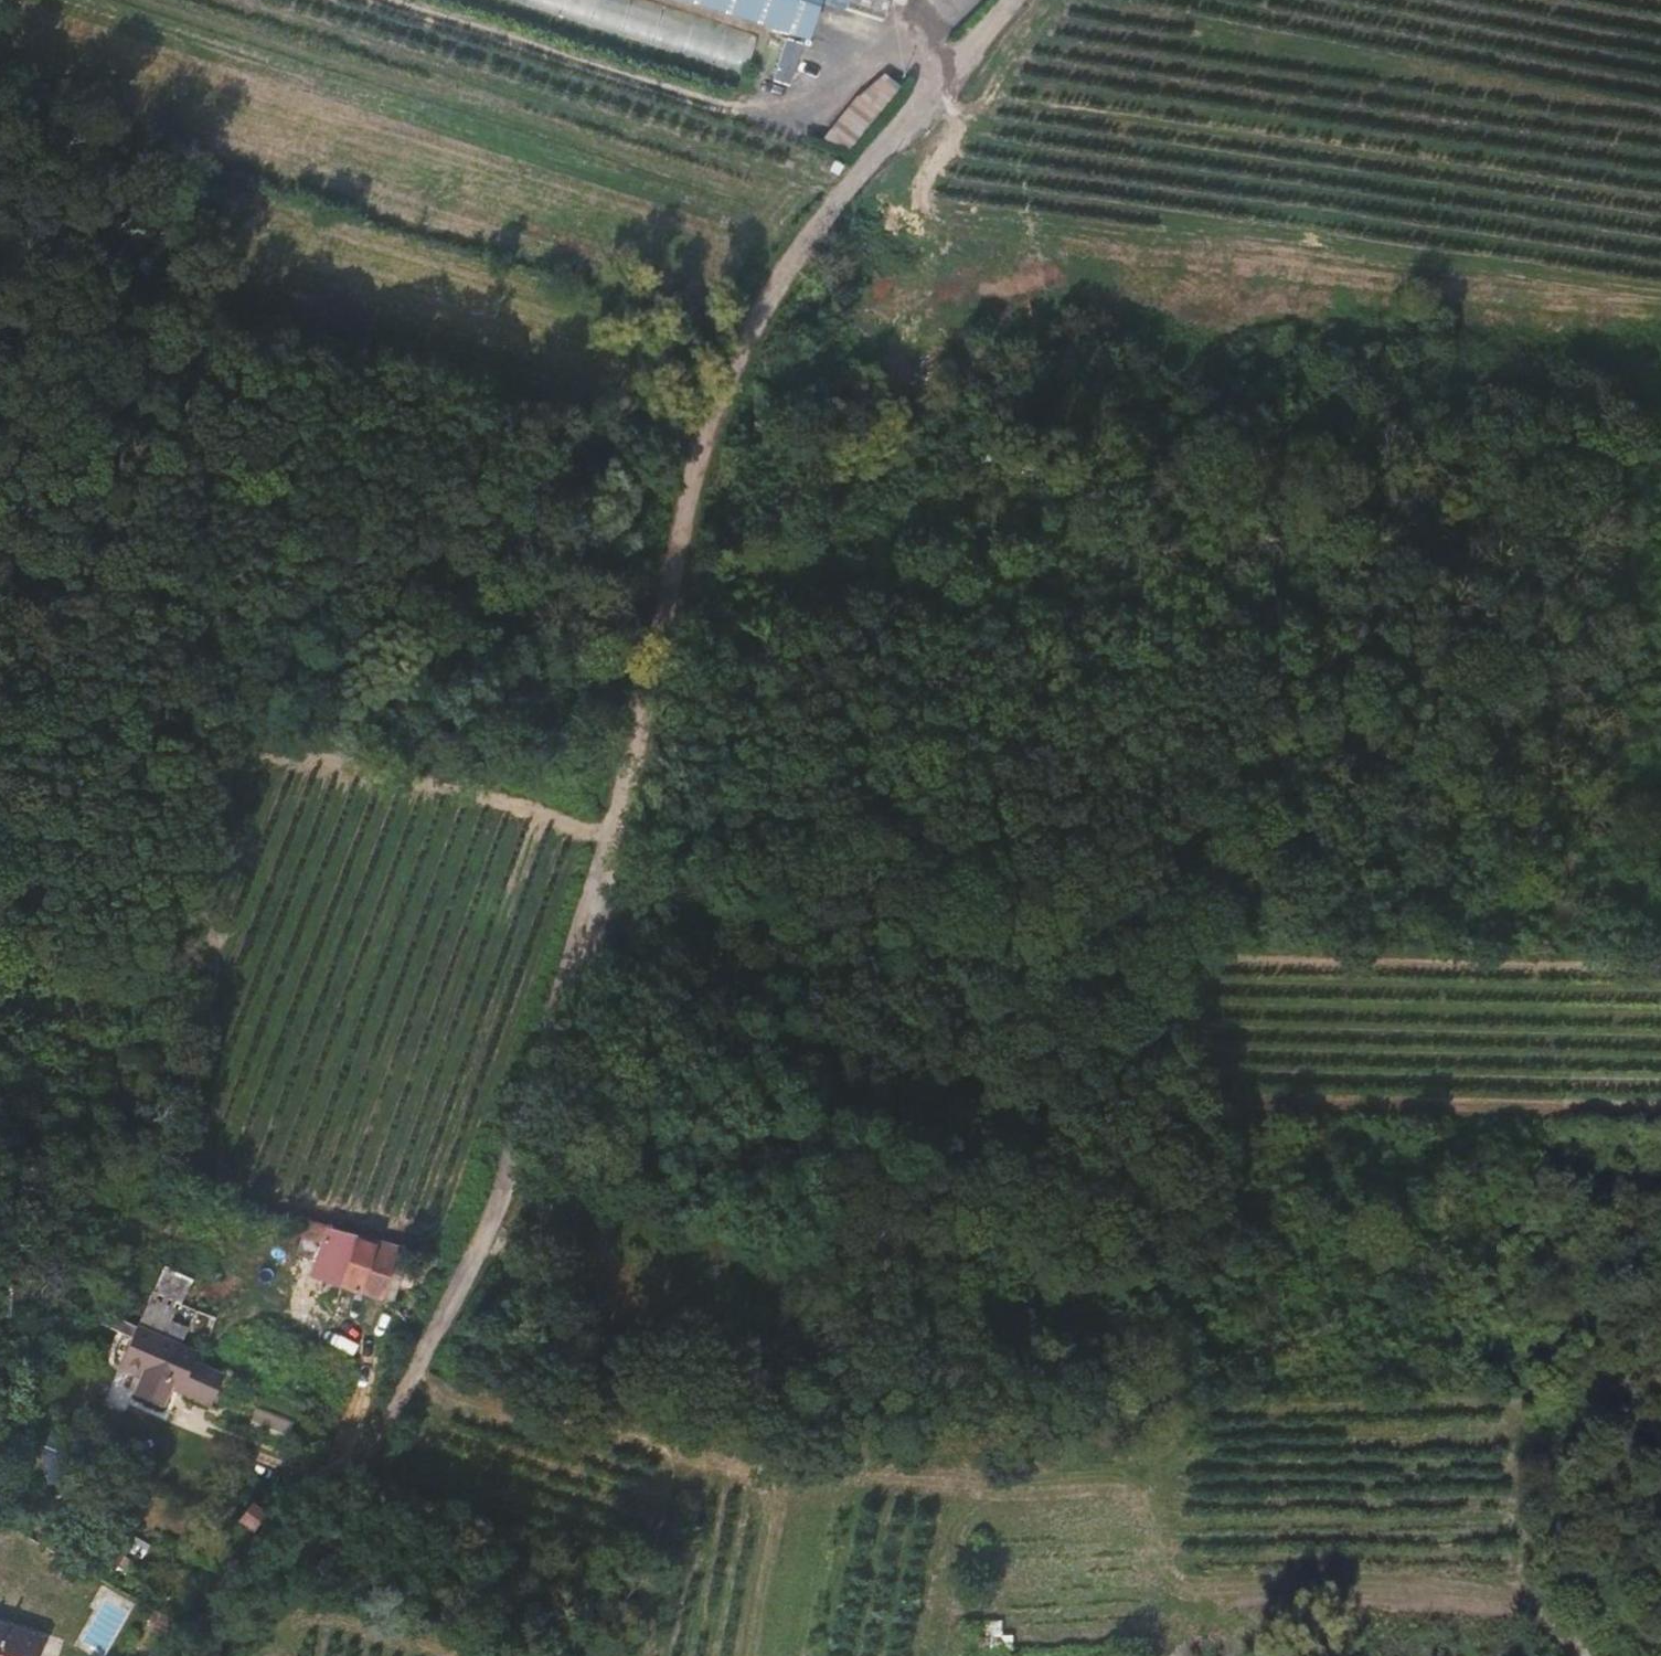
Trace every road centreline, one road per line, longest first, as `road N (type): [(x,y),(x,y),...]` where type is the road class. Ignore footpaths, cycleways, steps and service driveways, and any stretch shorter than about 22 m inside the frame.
road 1 (track): [(494,1200),(714,392),(764,300),(1009,0)]
road 2 (residential): [(198,1655),(395,1402),(494,1200)]

